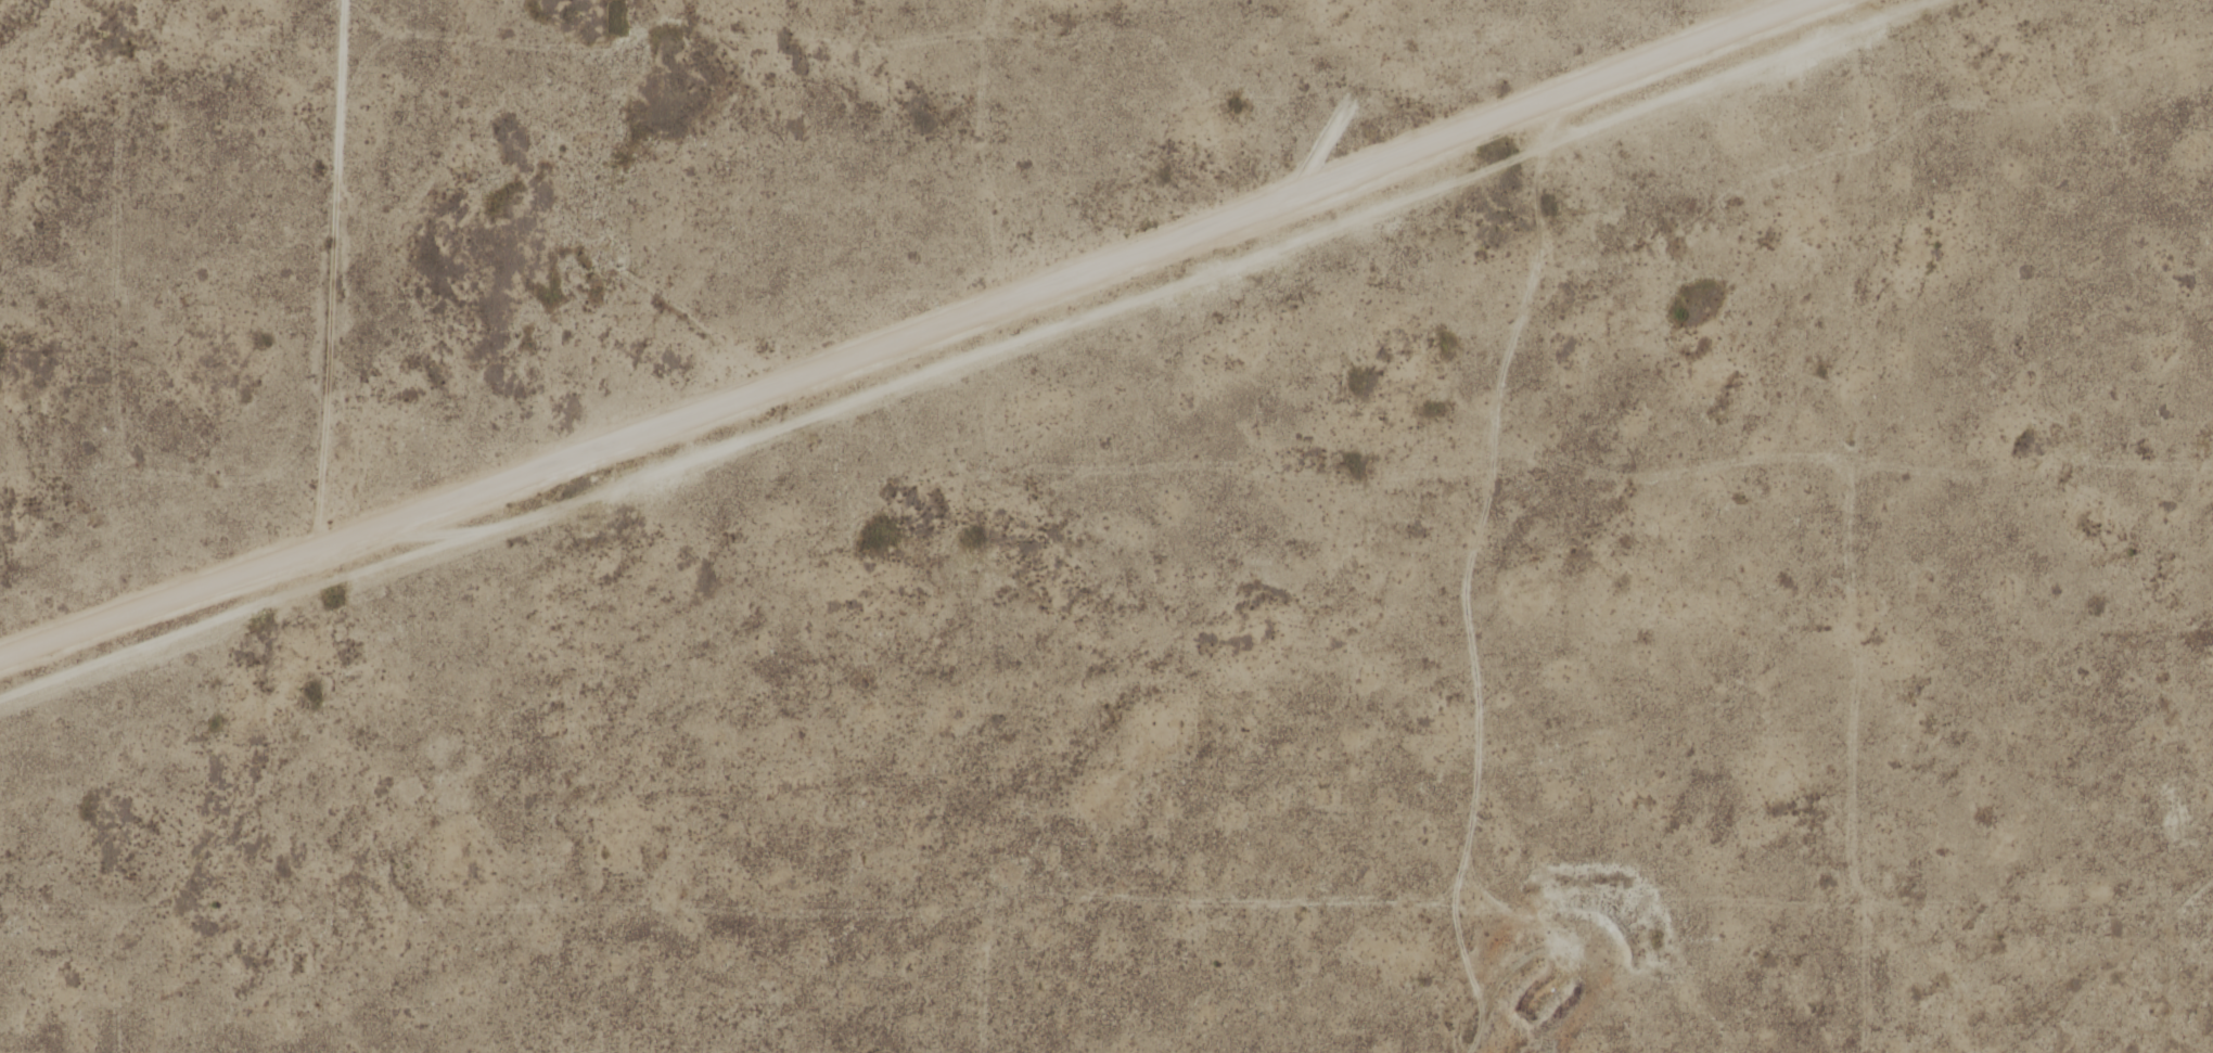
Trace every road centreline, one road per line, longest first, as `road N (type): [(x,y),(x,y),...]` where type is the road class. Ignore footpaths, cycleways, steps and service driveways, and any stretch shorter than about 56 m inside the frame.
road 1 (residential): [(0,663),(1774,0)]

